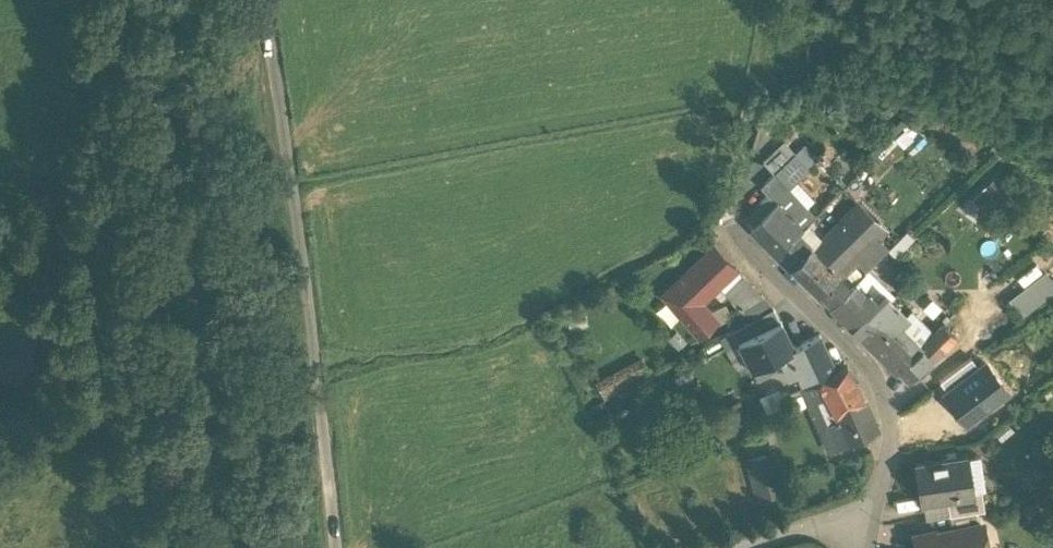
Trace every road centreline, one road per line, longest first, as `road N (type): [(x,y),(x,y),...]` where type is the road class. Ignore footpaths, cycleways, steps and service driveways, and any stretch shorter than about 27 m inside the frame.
road 1 (residential): [(744,146),(730,220),(738,237),(760,267),(850,343),(886,402),(890,444),(869,500)]
road 2 (track): [(136,547),(85,192)]
road 3 (residential): [(869,500),(845,517),(748,547)]

